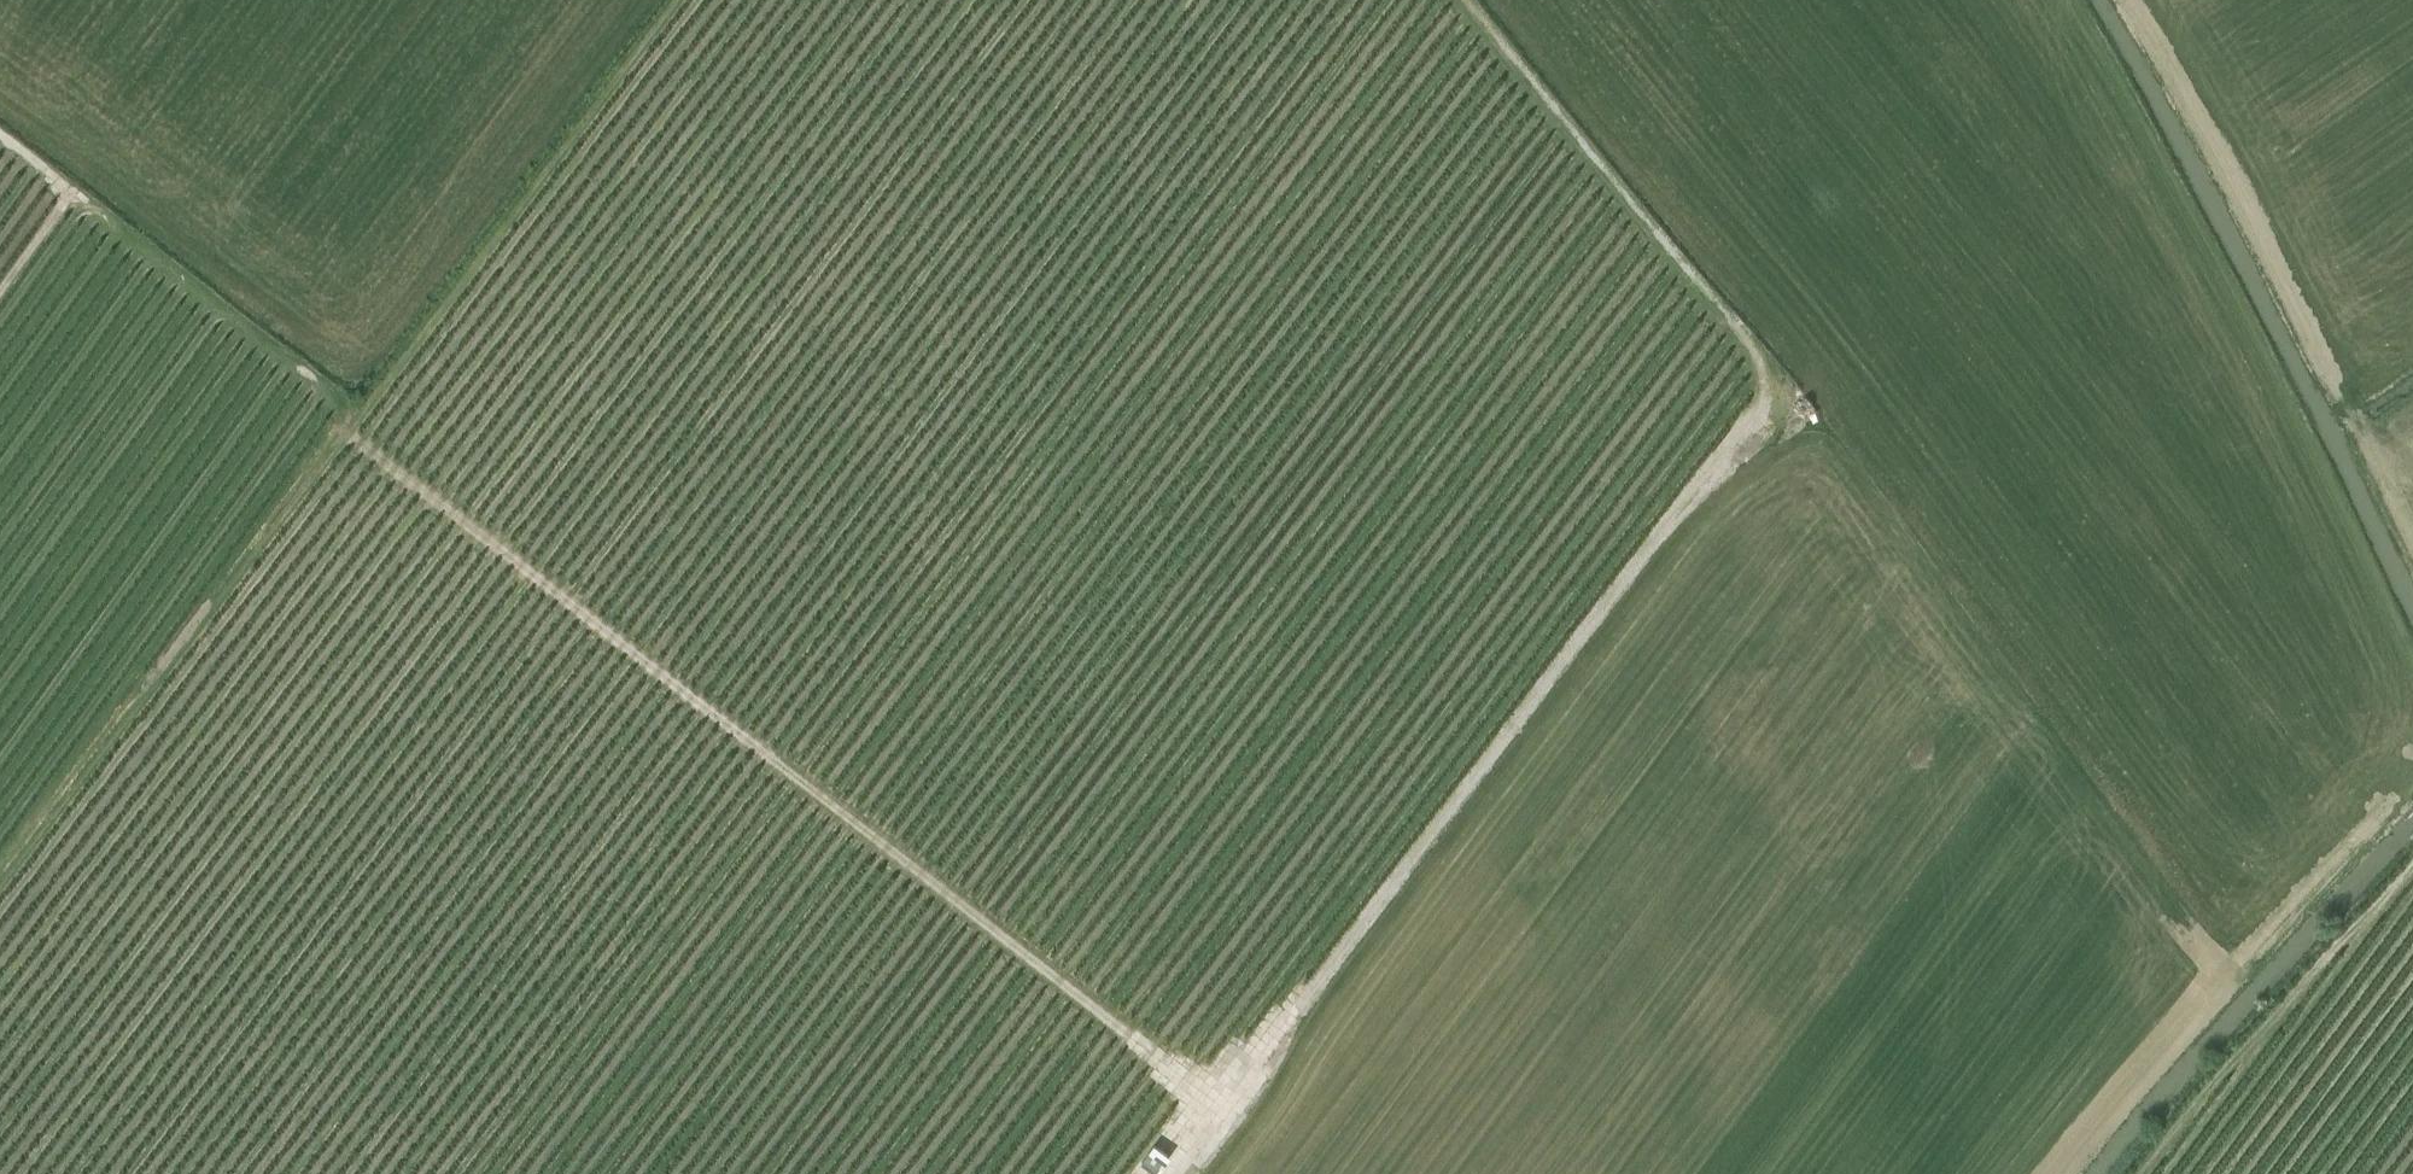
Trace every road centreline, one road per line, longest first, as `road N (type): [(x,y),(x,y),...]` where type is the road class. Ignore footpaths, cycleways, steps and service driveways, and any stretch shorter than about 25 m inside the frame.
road 1 (track): [(0,877),(346,434),(1223,1105)]
road 2 (track): [(1458,0),(1760,358),(1768,381),(1694,493),(1172,1173)]
road 3 (track): [(2128,0),(2372,453),(2412,547)]
road 4 (track): [(2412,856),(2313,965),(2147,1173)]

